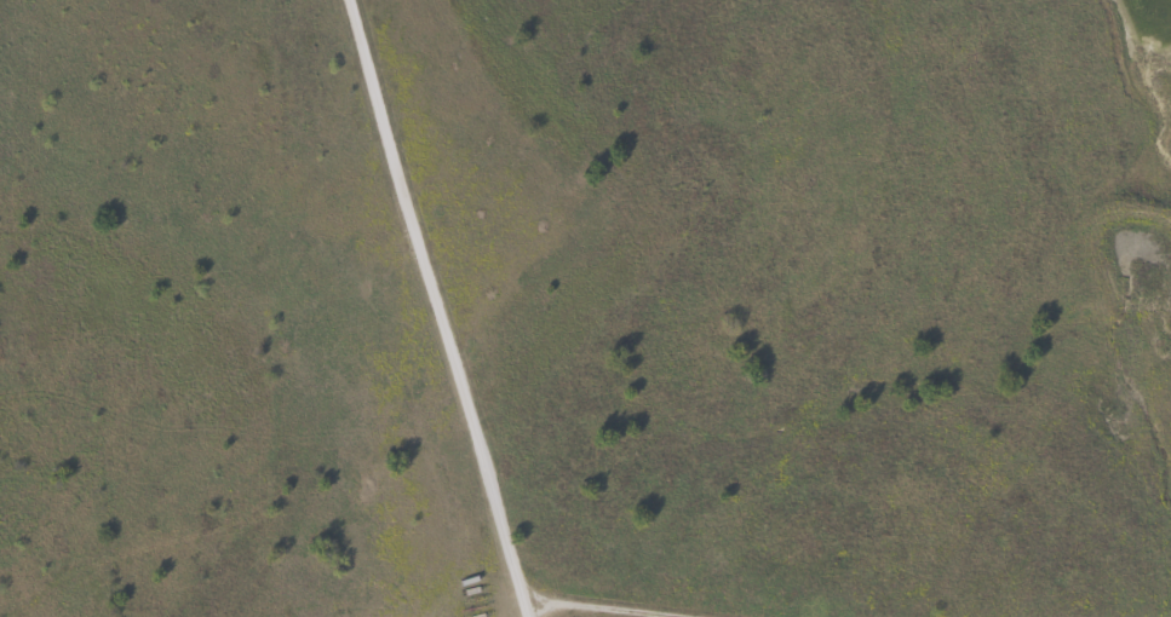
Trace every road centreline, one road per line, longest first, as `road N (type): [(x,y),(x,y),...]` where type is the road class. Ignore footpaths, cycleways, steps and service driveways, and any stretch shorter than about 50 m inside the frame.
road 1 (residential): [(357,0),(492,512),(527,616)]

